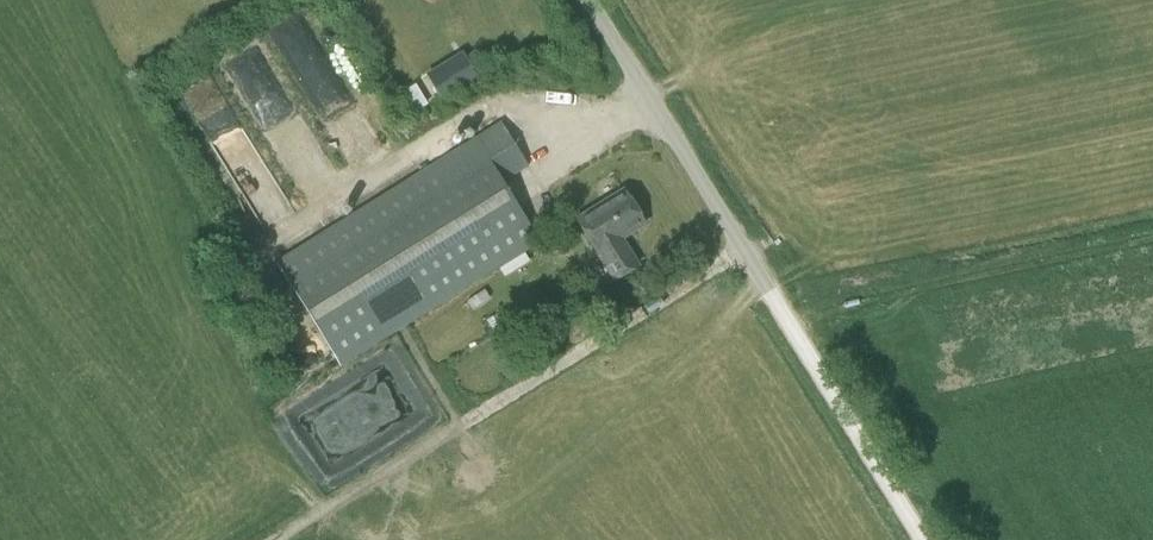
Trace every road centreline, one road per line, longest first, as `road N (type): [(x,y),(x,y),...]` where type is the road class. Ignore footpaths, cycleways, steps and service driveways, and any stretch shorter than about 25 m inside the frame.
road 1 (unclassified): [(926,539),(587,0)]
road 2 (track): [(787,319),(1152,237)]

